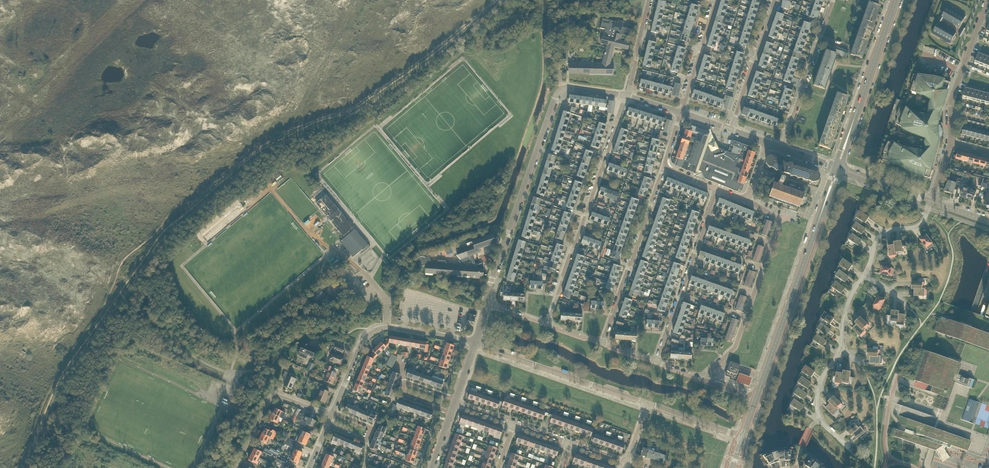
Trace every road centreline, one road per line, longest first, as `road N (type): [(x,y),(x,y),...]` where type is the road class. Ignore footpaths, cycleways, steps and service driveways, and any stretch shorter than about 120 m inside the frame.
road 1 (residential): [(627,95),(548,325)]
road 2 (residential): [(486,304),(562,89)]
road 3 (tertiary): [(757,399),(821,213)]
road 4 (residential): [(476,343),(375,331),(333,411)]
road 5 (residential): [(602,344),(663,166)]
road 6 (residential): [(476,343),(647,404)]
road 7 (residential): [(833,0),(781,148)]
road 8 (residential): [(331,417),(273,393),(232,467)]
road 9 (residential): [(730,130),(776,0)]
road 10 (residential): [(457,398),(404,378),(398,394),(451,413)]
road 11 (tertiary): [(853,122),(896,0)]

